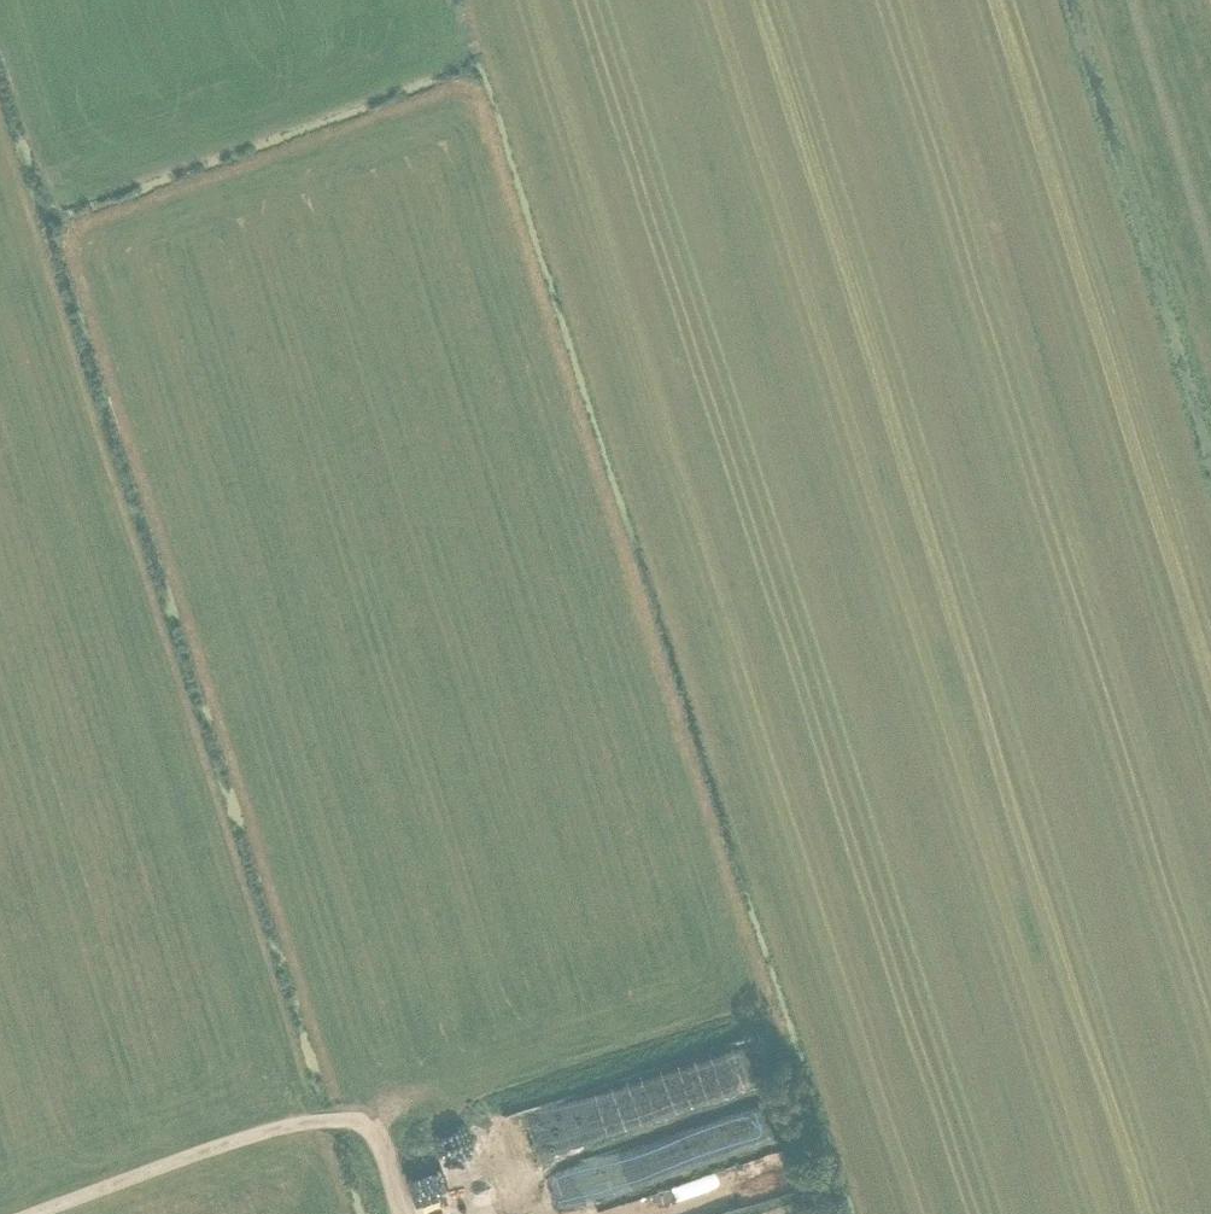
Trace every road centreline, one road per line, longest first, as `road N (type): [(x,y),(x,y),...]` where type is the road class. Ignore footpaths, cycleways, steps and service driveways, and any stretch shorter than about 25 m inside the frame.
road 1 (track): [(402,1213),(376,1142),(358,1125),(331,1121),(290,1127),(41,1213)]

